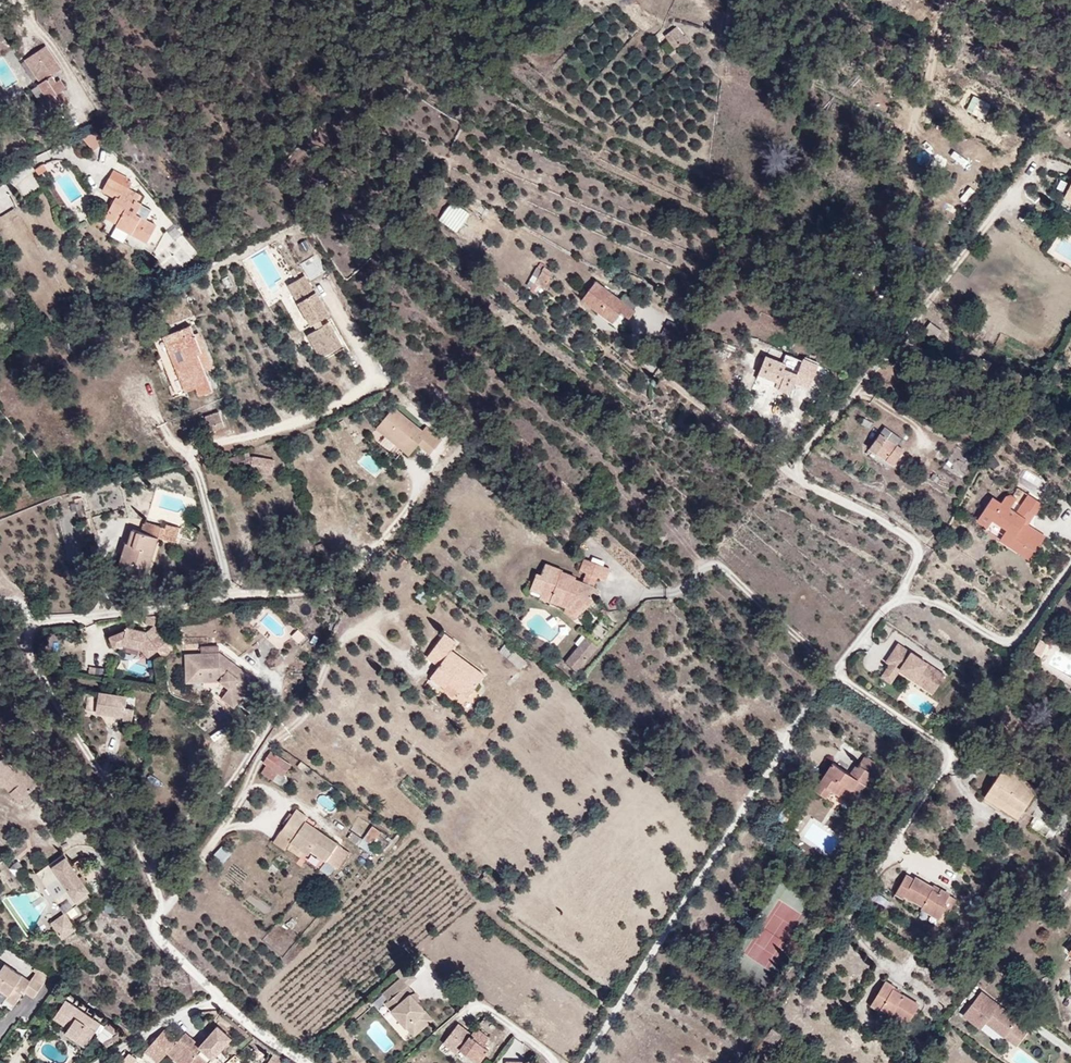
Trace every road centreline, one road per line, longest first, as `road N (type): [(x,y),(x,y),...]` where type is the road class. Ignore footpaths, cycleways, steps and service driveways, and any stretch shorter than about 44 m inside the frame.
road 1 (residential): [(163,909),(28,646),(31,626),(190,609),(237,595),(317,592),(351,574),(408,509)]
road 2 (residential): [(163,909),(211,846),(263,754),(306,714),(338,645),(366,627)]
road 3 (residential): [(304,1062),(222,999),(156,933),(163,909)]

